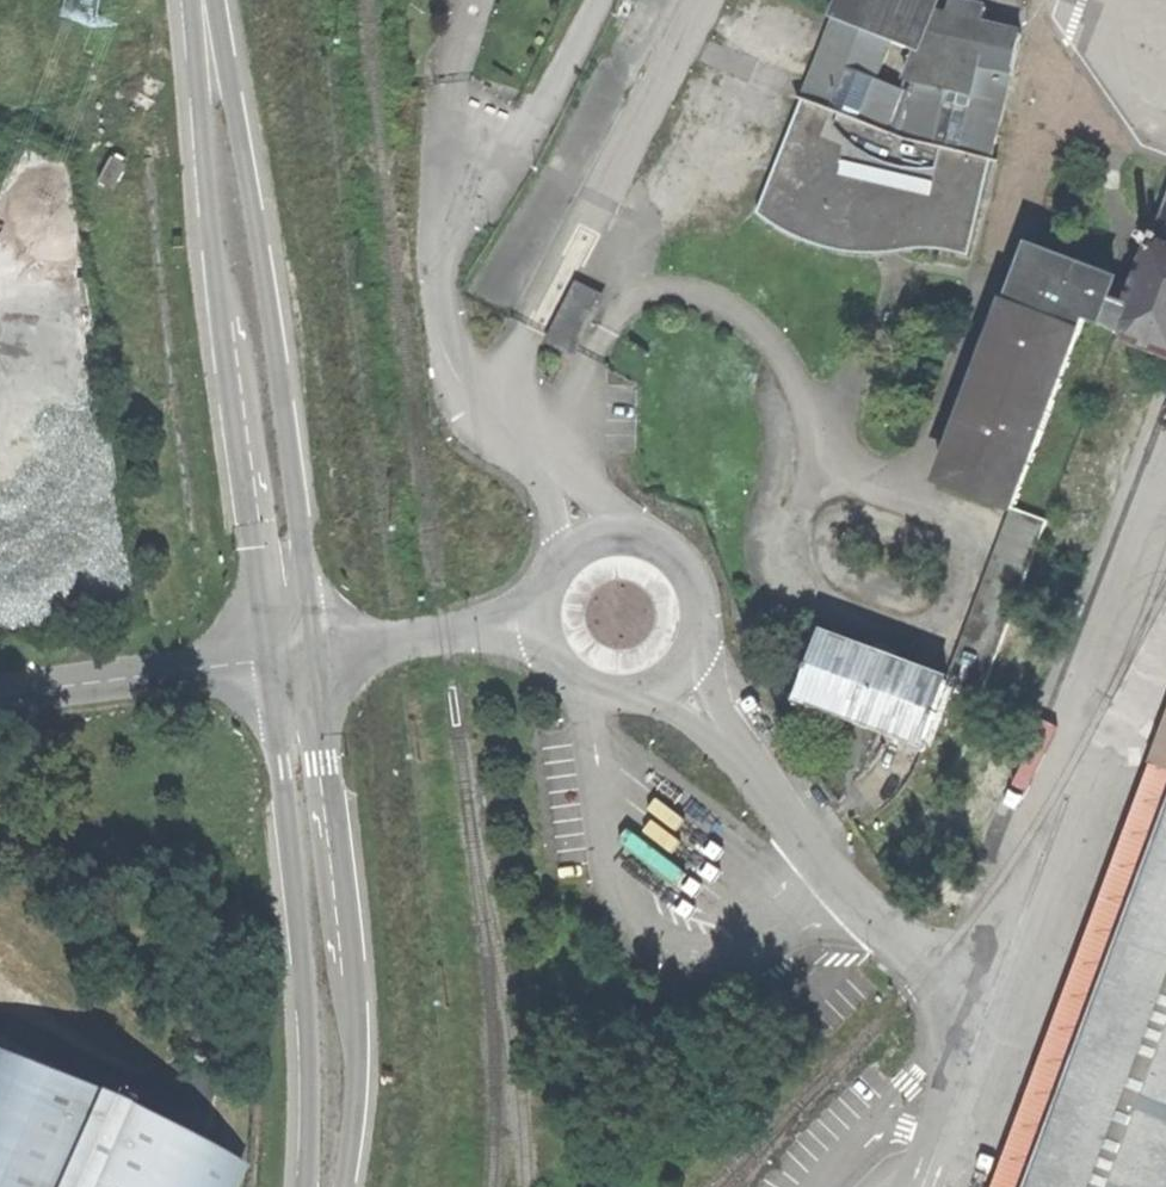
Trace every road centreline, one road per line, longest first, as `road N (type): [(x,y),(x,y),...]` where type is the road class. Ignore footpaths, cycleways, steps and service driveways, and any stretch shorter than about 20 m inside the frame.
road 1 (secondary): [(208,0),(299,655)]
road 2 (unclassified): [(551,467),(468,406),(446,285),(468,215),(540,116),(601,0)]
road 3 (secondary): [(299,655),(332,1060),(331,1186)]
road 4 (unclassified): [(758,771),(851,888),(979,1024)]
road 5 (unclassified): [(0,692),(299,655)]
road 6 (unclassified): [(758,771),(714,675),(708,619)]
road 7 (unclassified): [(299,655),(444,635)]
road 8 (unclassified): [(648,689),(758,771)]
road 9 (unclassified): [(444,635),(531,647),(562,660)]

